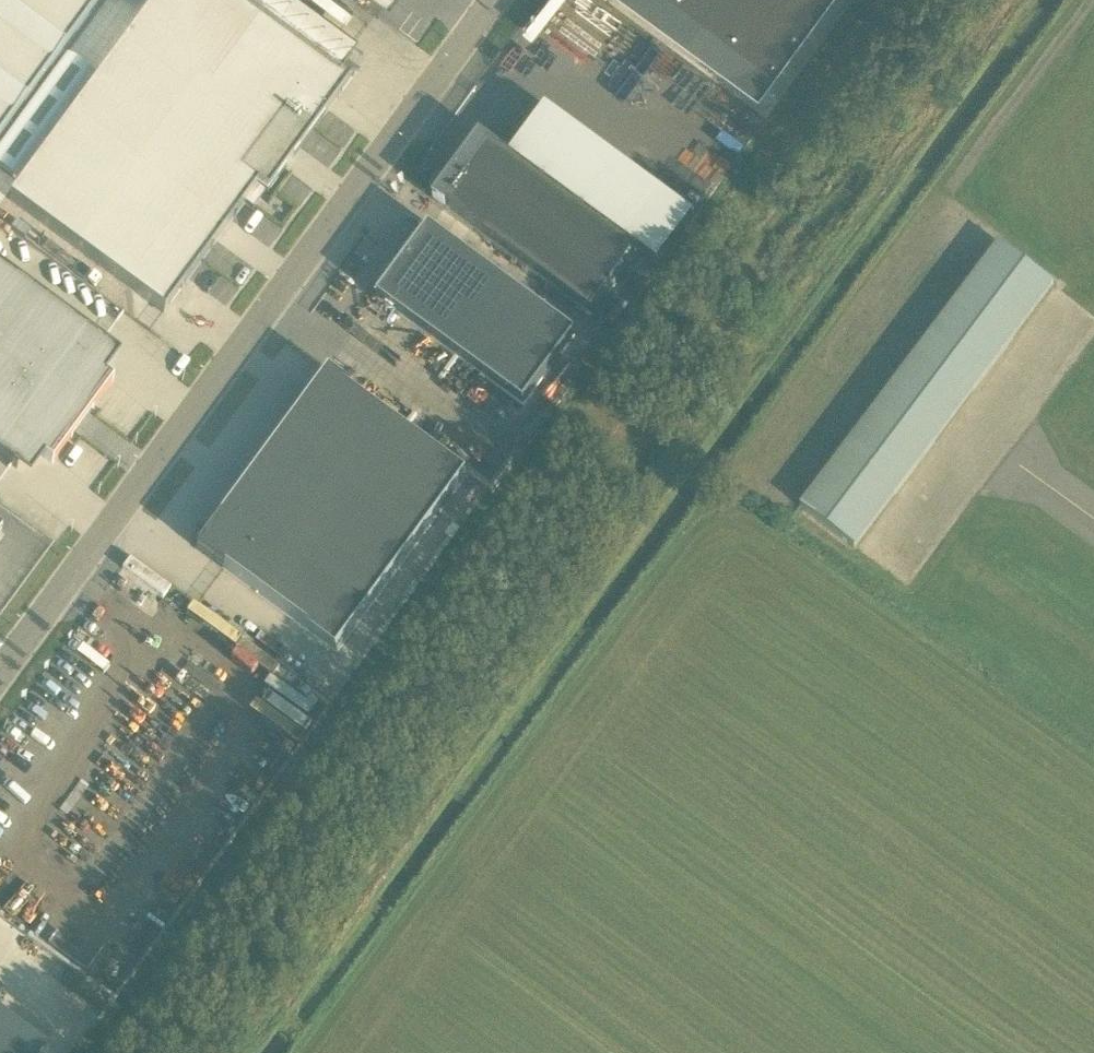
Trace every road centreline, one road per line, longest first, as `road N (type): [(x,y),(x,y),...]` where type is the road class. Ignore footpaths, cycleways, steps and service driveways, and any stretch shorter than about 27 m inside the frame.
road 1 (unclassified): [(498,0),(0,671)]

